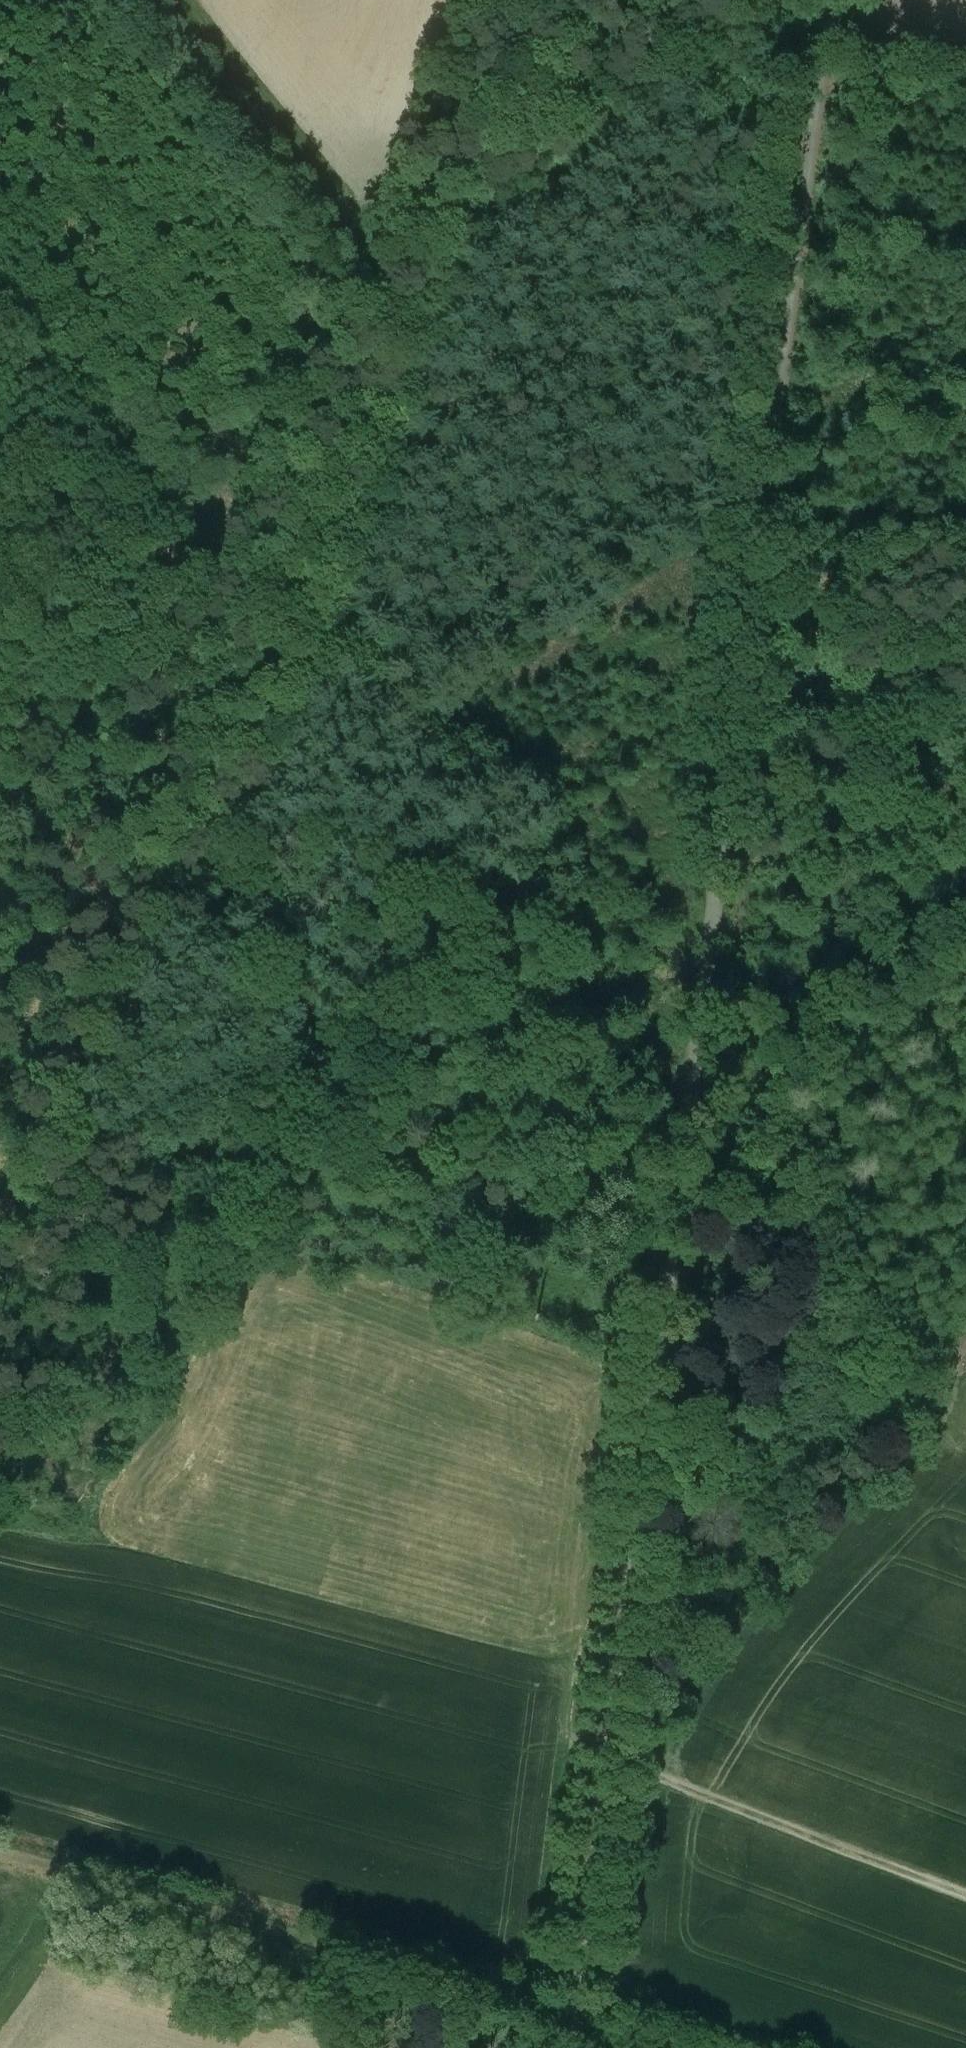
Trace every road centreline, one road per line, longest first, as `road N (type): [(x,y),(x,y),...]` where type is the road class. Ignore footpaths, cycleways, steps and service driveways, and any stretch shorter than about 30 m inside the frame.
road 1 (track): [(835,0),(572,2047)]
road 2 (track): [(0,1852),(576,2018)]

